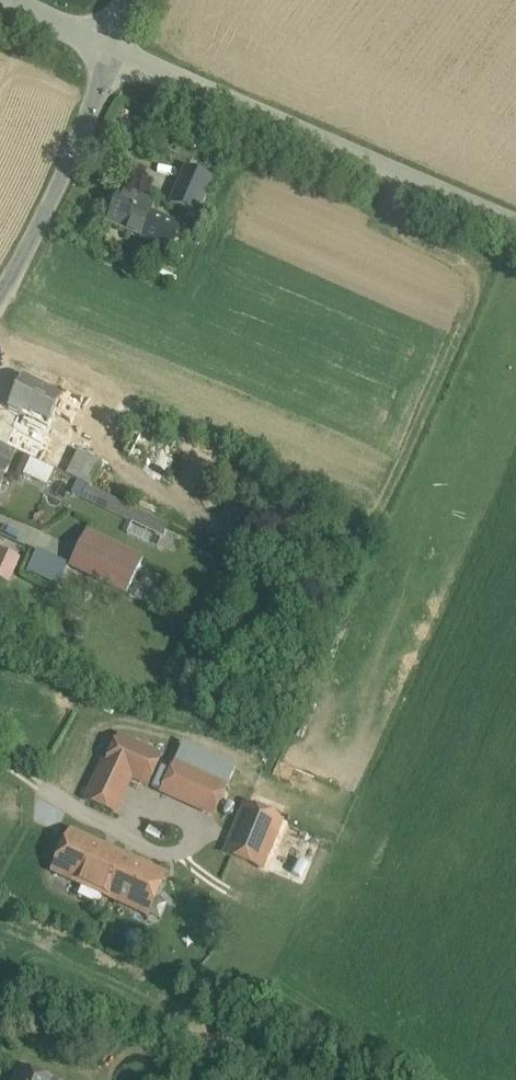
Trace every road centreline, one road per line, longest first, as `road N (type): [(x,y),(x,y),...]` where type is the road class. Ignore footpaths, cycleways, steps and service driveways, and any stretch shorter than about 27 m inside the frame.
road 1 (unclassified): [(515,224),(106,48)]
road 2 (unclassified): [(0,290),(72,153),(106,48)]

